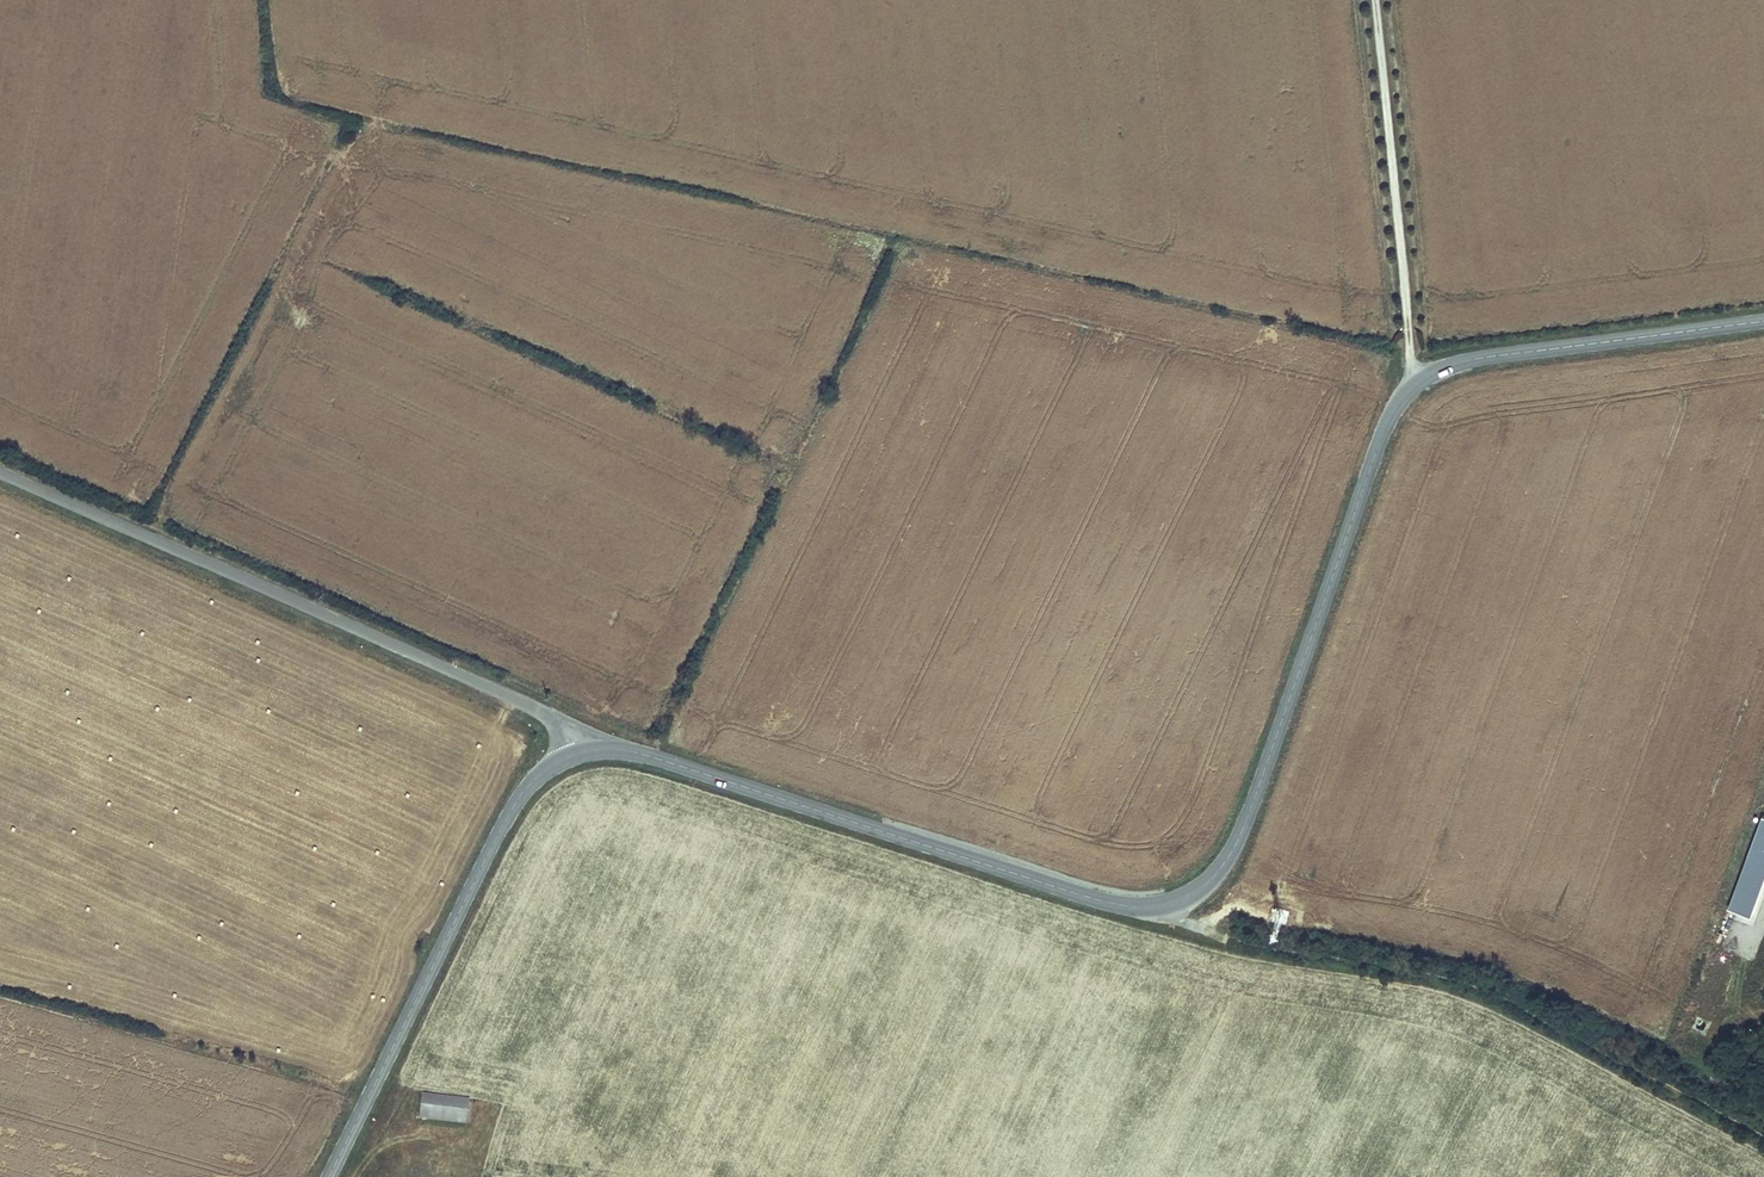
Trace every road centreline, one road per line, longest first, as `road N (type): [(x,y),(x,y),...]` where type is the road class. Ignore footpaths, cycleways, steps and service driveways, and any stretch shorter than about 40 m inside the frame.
road 1 (secondary): [(1763,321),(1478,359),(1421,379),(1401,400),(1360,491),(1236,843),(1203,886),(1162,905),(1090,896),(636,752),(579,753)]
road 2 (unclassified): [(579,753),(557,721),(469,675),(0,465)]
road 3 (secondary): [(579,753),(543,771),(506,817),(332,1176)]

